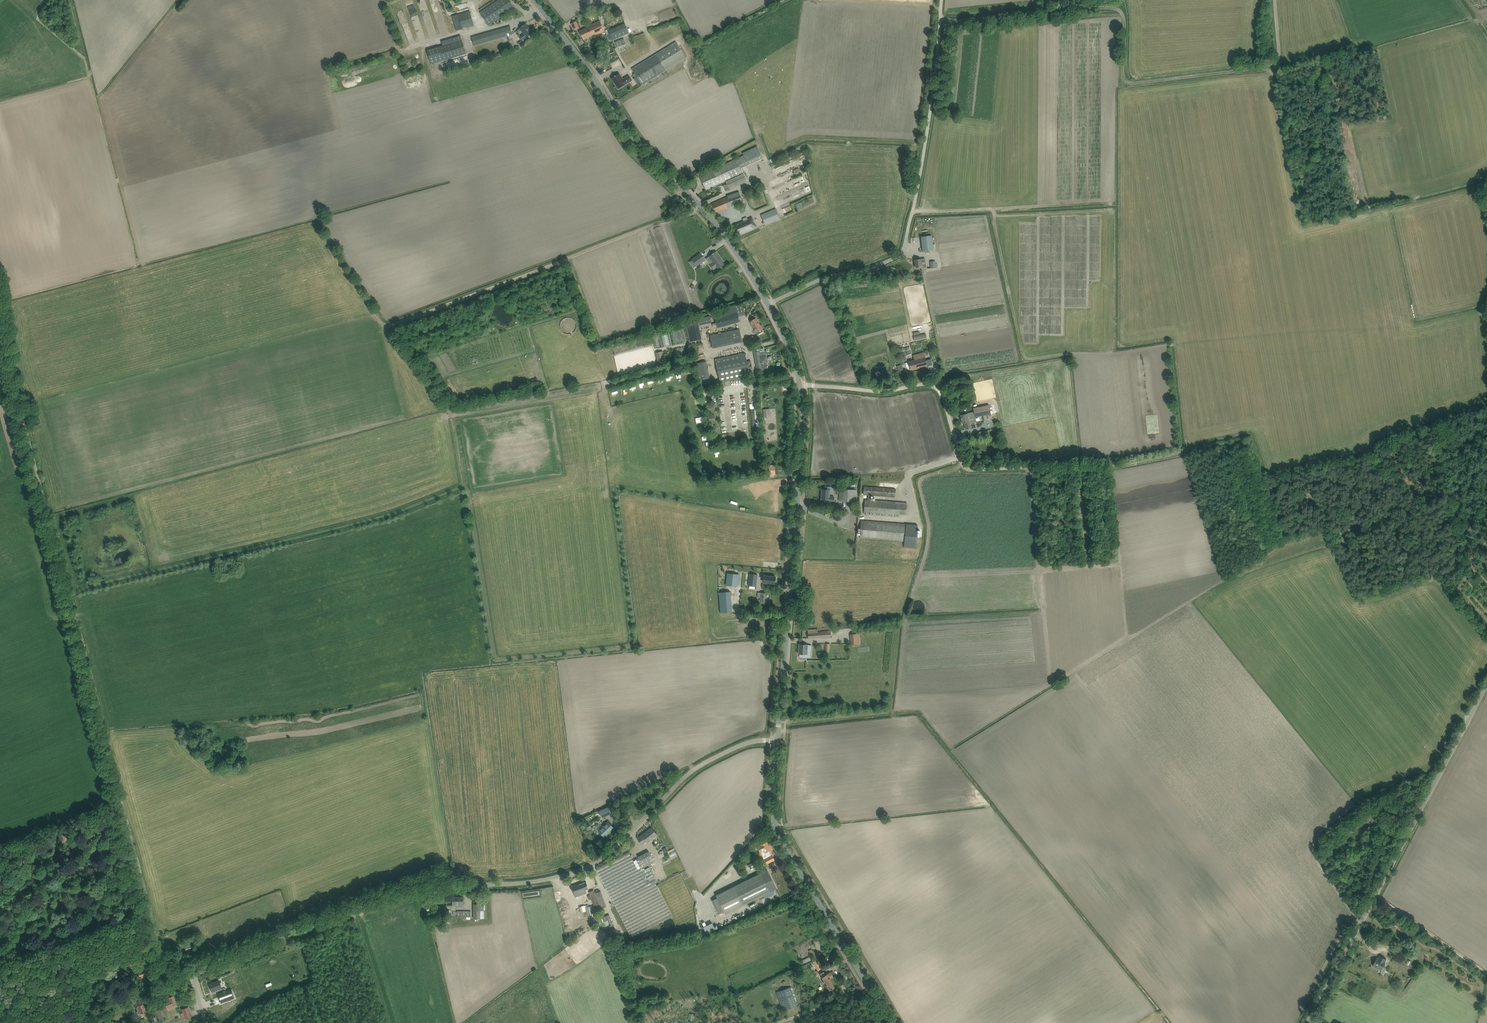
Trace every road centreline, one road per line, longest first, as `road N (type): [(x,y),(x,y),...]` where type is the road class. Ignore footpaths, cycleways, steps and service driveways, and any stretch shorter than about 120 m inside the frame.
road 1 (unclassified): [(194,978),(411,893),(534,883),(590,867),(685,776),(745,744),(777,741)]
road 2 (unclassified): [(1268,487),(1241,441),(1119,462),(965,468),(934,385),(882,391),(800,385)]
road 3 (track): [(65,593),(167,986)]
road 4 (tertiary): [(769,303),(716,224),(640,149),(535,0)]
road 5 (unclassified): [(1307,1022),(1486,693)]
road 6 (tertiary): [(777,741),(800,385)]
road 7 (tertiary): [(890,1022),(778,833),(777,741)]
road 8 (track): [(1486,450),(1449,471),(1451,486),(1401,506),(1399,489),(1381,471),(1350,466),(1268,487)]
road 9 (track): [(0,337),(65,593)]
road 10 (track): [(945,0),(912,212)]
road 11 (unclassified): [(769,303),(895,259),(912,212)]
road 12 (track): [(1374,898),(1486,979)]

